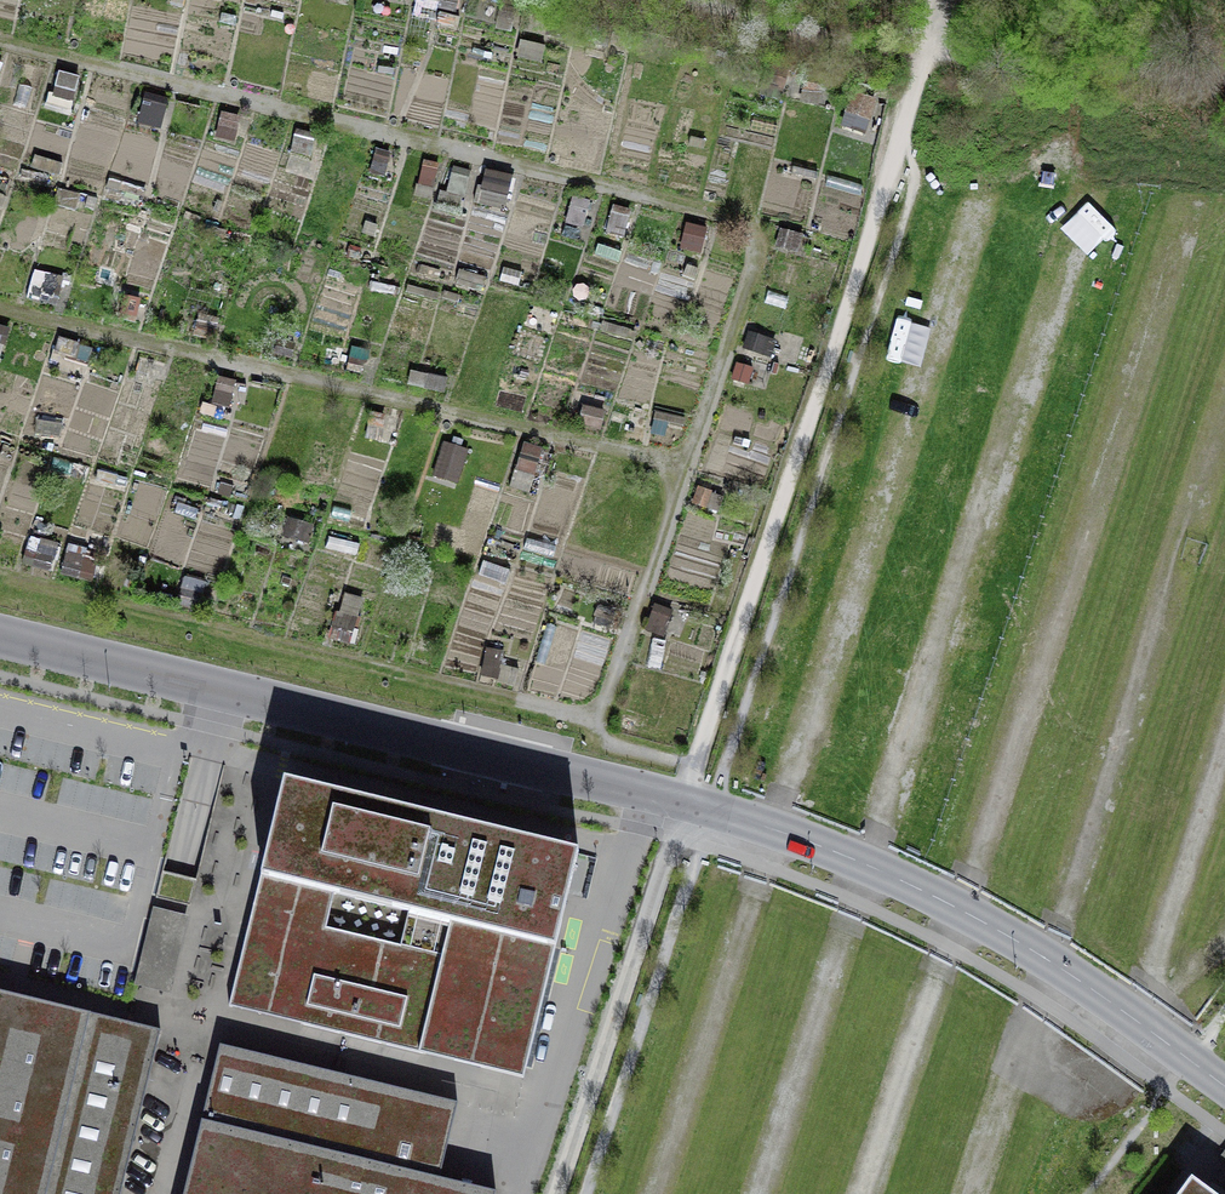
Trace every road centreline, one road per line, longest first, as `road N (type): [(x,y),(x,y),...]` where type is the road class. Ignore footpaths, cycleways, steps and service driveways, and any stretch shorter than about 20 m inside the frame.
road 1 (track): [(902,129),(684,802)]

